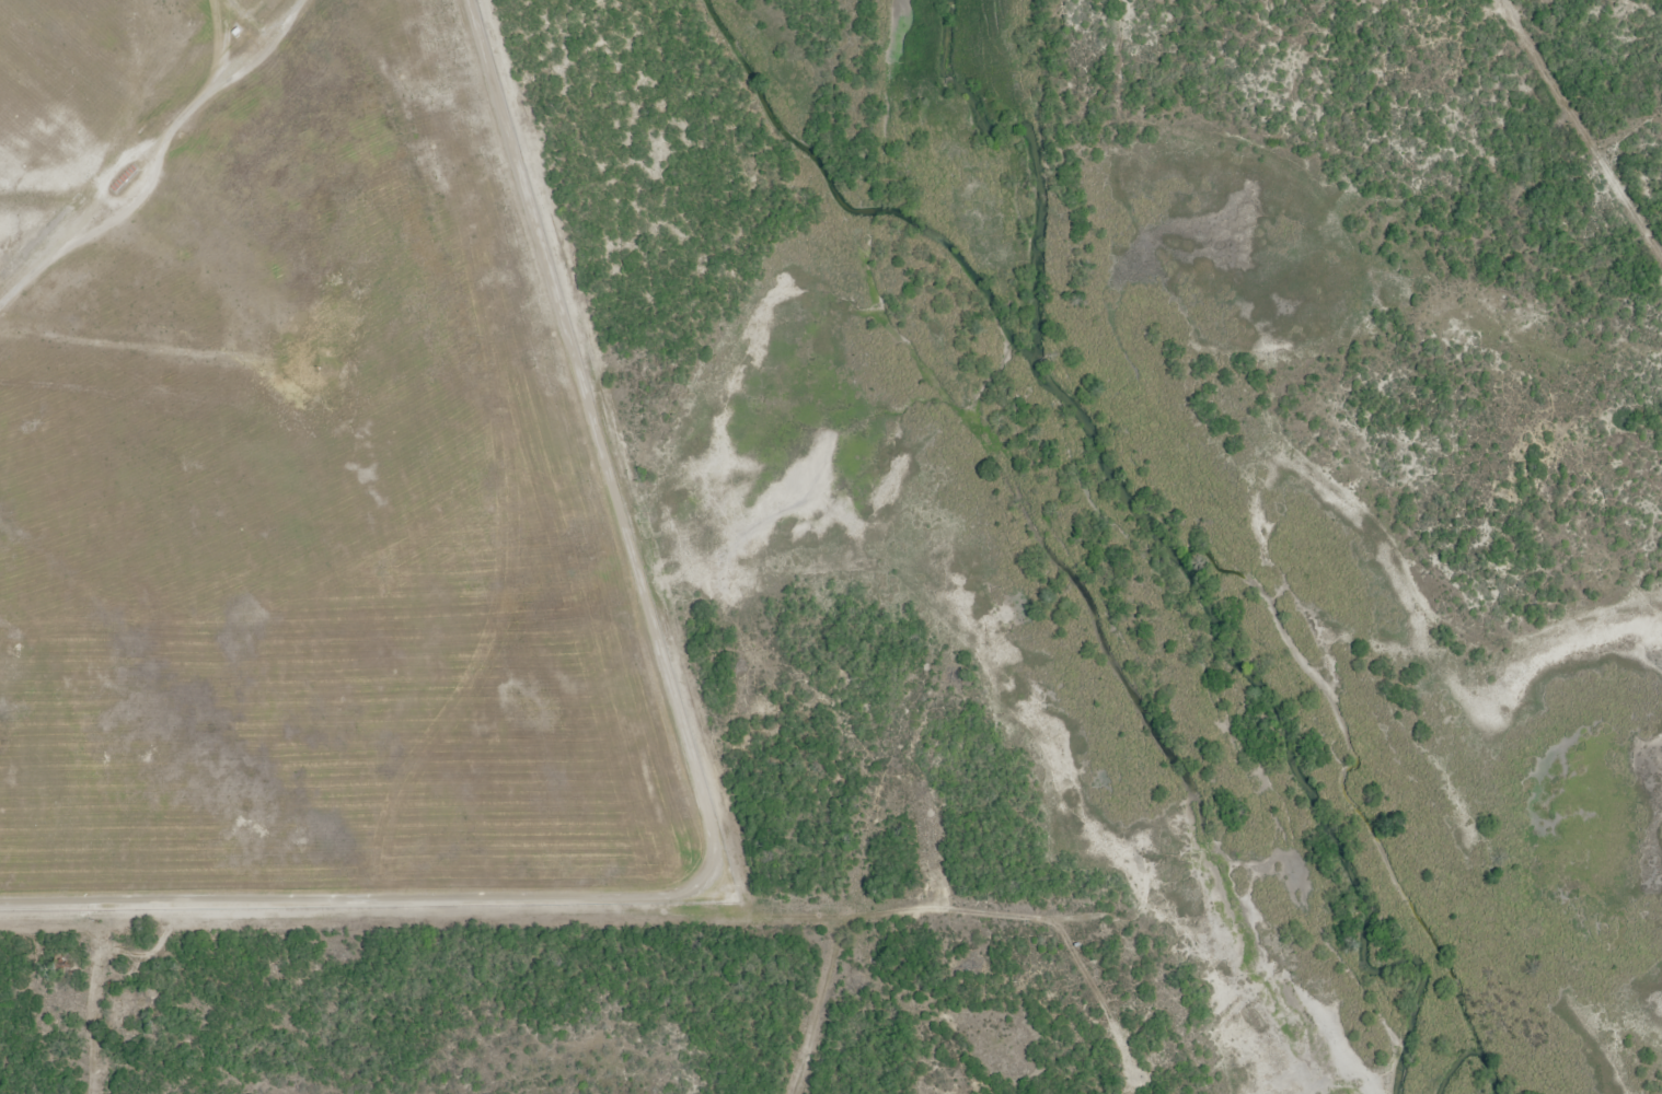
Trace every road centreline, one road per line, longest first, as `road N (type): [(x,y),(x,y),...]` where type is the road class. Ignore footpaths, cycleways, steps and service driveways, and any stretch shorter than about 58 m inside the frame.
road 1 (residential): [(0,306),(298,0)]

